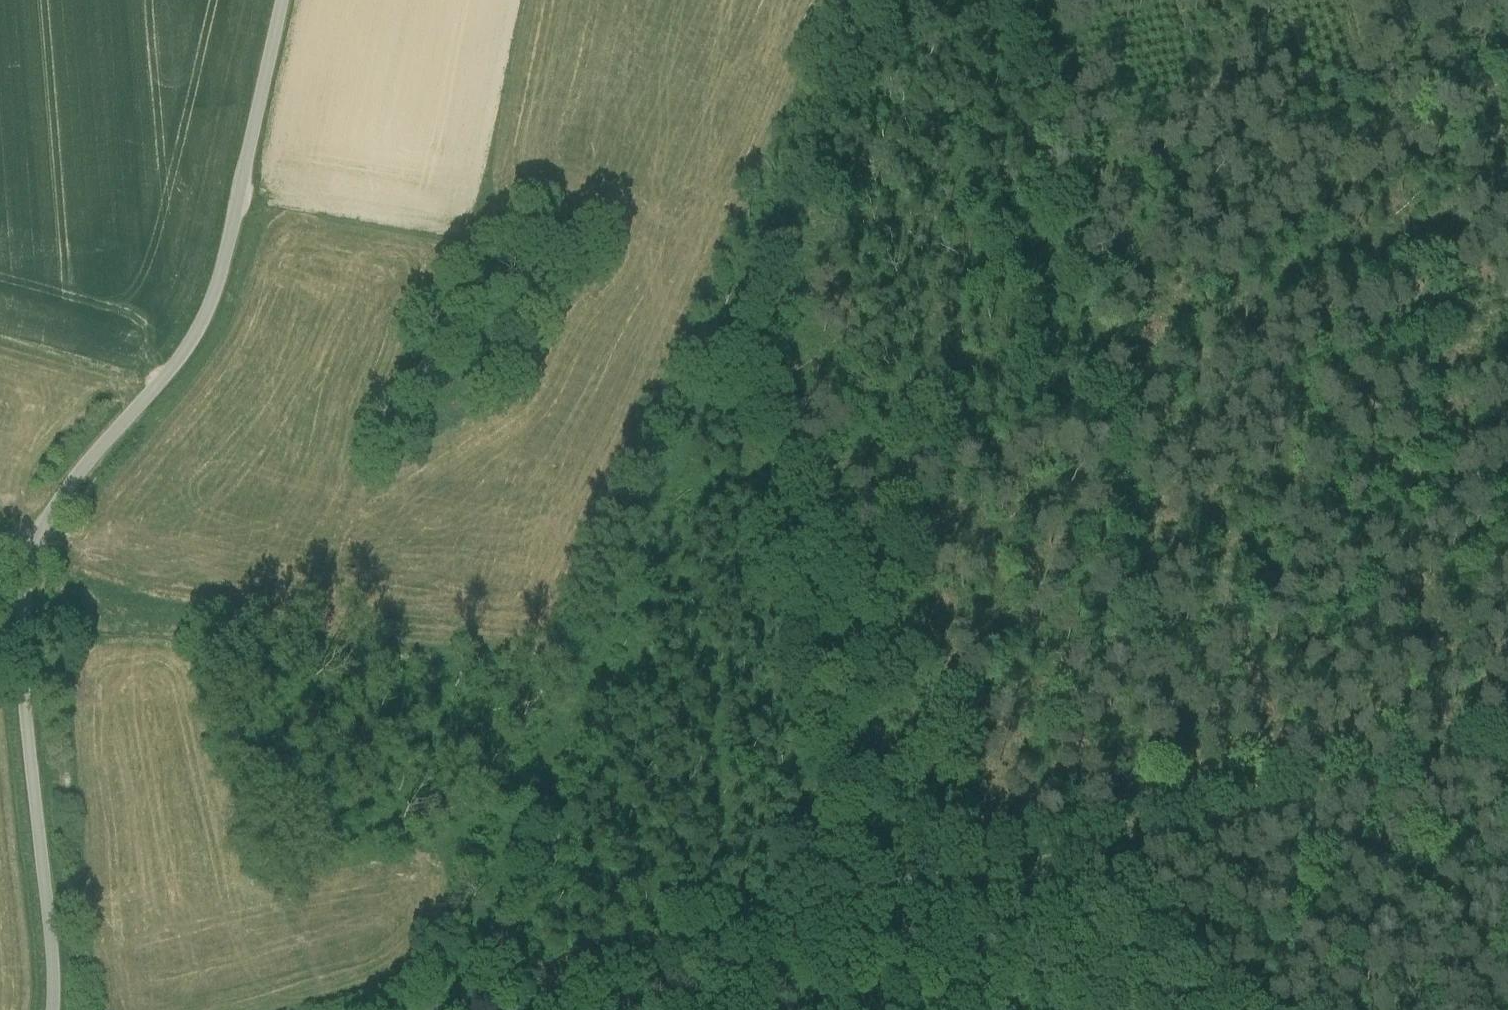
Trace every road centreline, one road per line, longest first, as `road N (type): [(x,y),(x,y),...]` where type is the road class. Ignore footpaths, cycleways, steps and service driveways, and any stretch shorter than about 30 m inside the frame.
road 1 (track): [(1507,760),(448,1009)]
road 2 (unclassified): [(282,0),(209,308),(172,368),(73,479),(33,546),(27,573),(21,618),(50,1009)]

